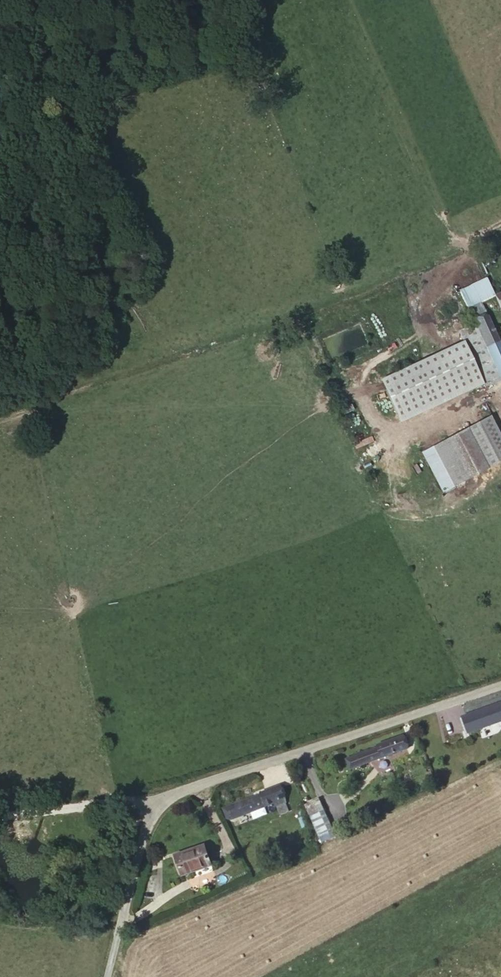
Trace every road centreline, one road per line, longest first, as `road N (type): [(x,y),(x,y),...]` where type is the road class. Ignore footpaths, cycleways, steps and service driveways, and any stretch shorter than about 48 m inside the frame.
road 1 (unclassified): [(500,690),(169,795),(147,813),(107,976)]
road 2 (track): [(169,795),(0,818)]

